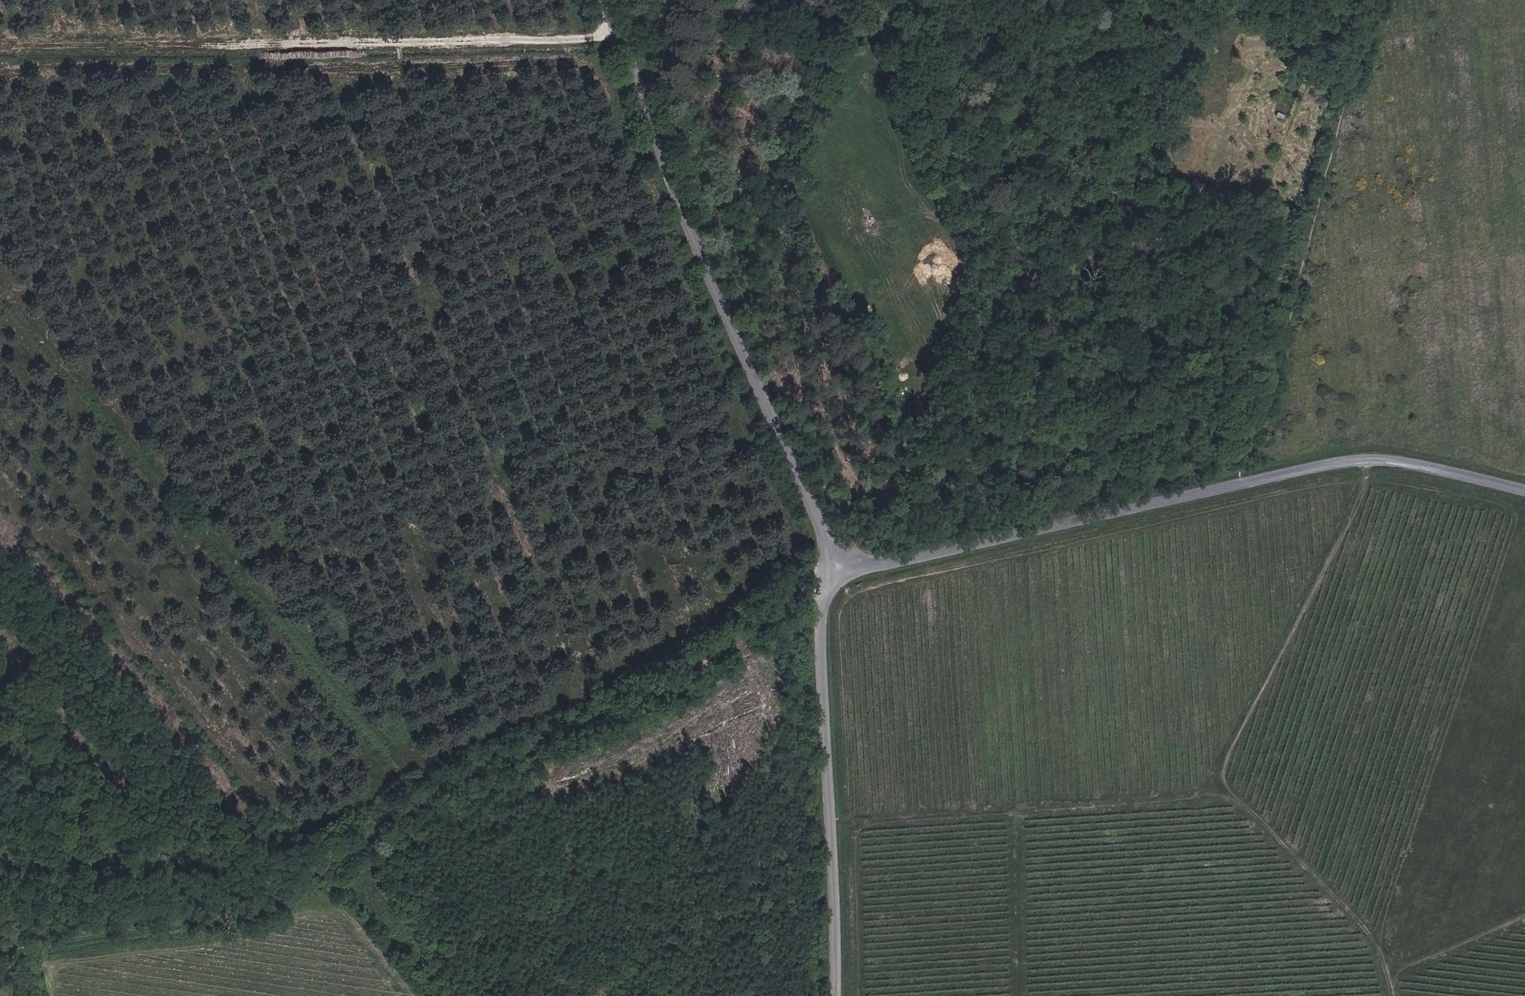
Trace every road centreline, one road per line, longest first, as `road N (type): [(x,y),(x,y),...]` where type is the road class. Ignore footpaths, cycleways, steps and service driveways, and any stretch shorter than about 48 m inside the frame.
road 1 (track): [(0,946),(268,899),(424,800),(658,694),(830,571)]
road 2 (track): [(1379,0),(1254,459),(1370,438),(1524,475)]
road 3 (unclassified): [(1524,489),(1378,459),(870,568),(837,557)]
road 4 (track): [(1395,995),(1374,938),(1219,783),(1378,459)]
road 5 (unclassified): [(609,0),(666,169),(837,557)]
road 6 (unclassified): [(837,557),(824,608),(835,995)]
road 7 (track): [(1524,22),(1369,38)]

